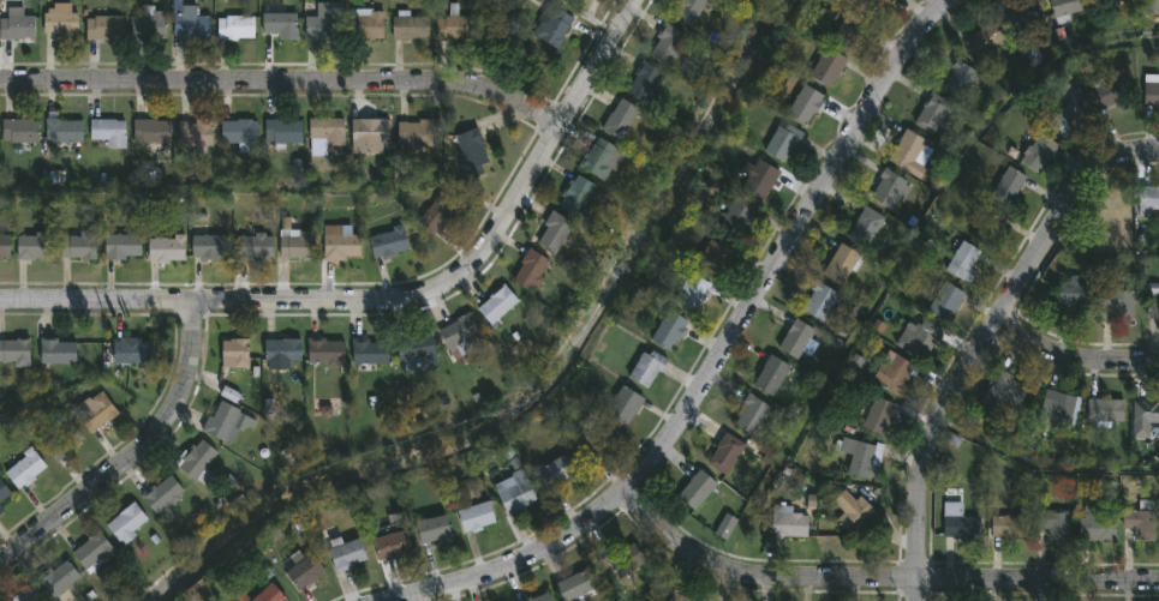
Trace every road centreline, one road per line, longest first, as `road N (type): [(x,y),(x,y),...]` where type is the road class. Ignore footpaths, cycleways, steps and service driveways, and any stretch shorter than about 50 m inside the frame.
road 1 (residential): [(380,600),(516,563),(627,489),(667,444),(906,48),(947,0)]
road 2 (residential): [(196,301),(416,299),(468,274),(632,0)]
road 3 (residential): [(0,81),(438,82),(563,121)]
road 4 (residential): [(627,489),(693,551),(759,576),(1158,578)]
road 5 (residential): [(913,600),(928,427),(1085,174),(1111,155),(1158,146)]
road 6 (residential): [(0,561),(161,428),(197,351),(196,301)]
road 7 (residential): [(0,300),(196,301)]
road 8 (residential): [(993,315),(1052,351),(1158,359)]

